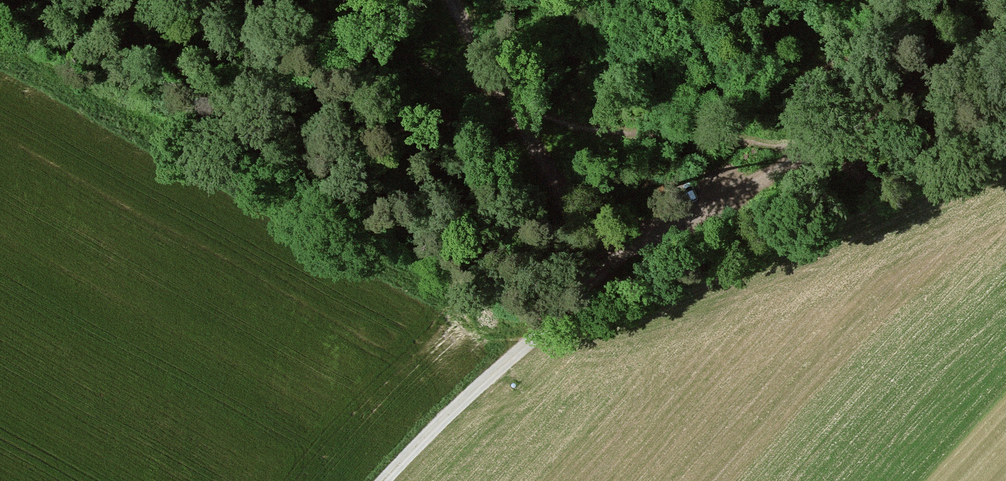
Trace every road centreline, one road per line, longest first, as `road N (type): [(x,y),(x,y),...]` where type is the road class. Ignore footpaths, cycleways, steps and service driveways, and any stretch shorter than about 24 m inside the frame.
road 1 (track): [(385,480),(546,328),(598,255)]
road 2 (track): [(587,239),(459,0)]
road 3 (track): [(598,255),(809,149)]
road 4 (track): [(809,149),(1005,29)]

